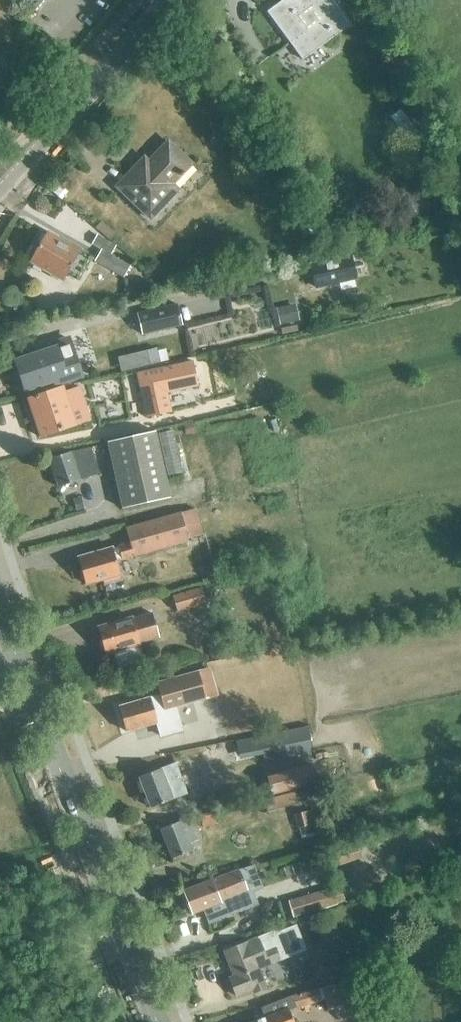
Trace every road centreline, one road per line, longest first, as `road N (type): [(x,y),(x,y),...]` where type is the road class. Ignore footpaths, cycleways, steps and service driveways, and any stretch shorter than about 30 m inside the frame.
road 1 (tertiary): [(157,1021),(0,615)]
road 2 (residential): [(0,197),(169,0)]

